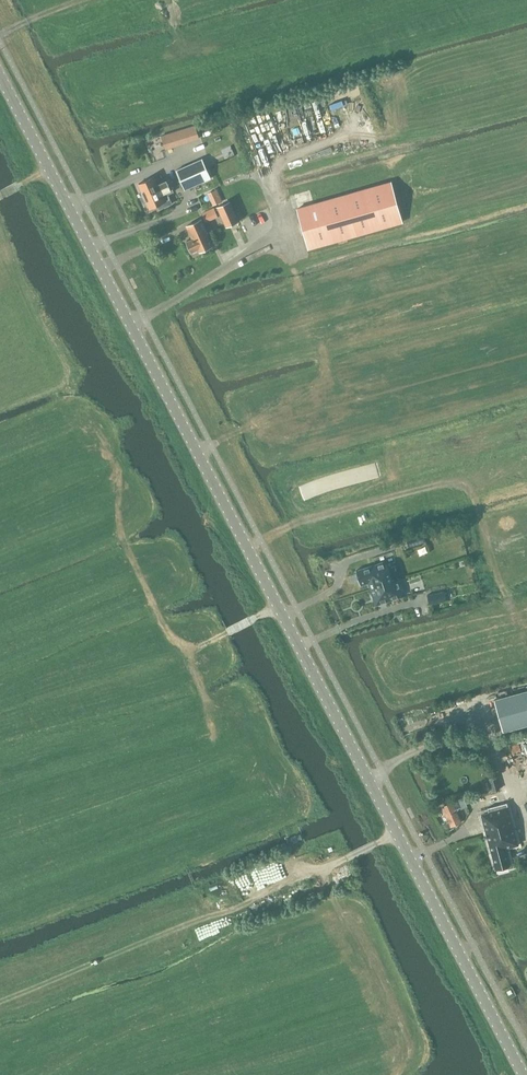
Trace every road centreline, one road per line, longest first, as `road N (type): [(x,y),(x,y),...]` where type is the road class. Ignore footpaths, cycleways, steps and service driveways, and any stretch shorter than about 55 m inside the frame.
road 1 (tertiary): [(523,1074),(0,78)]
road 2 (track): [(216,913),(397,832)]
road 3 (track): [(134,667),(283,612)]

